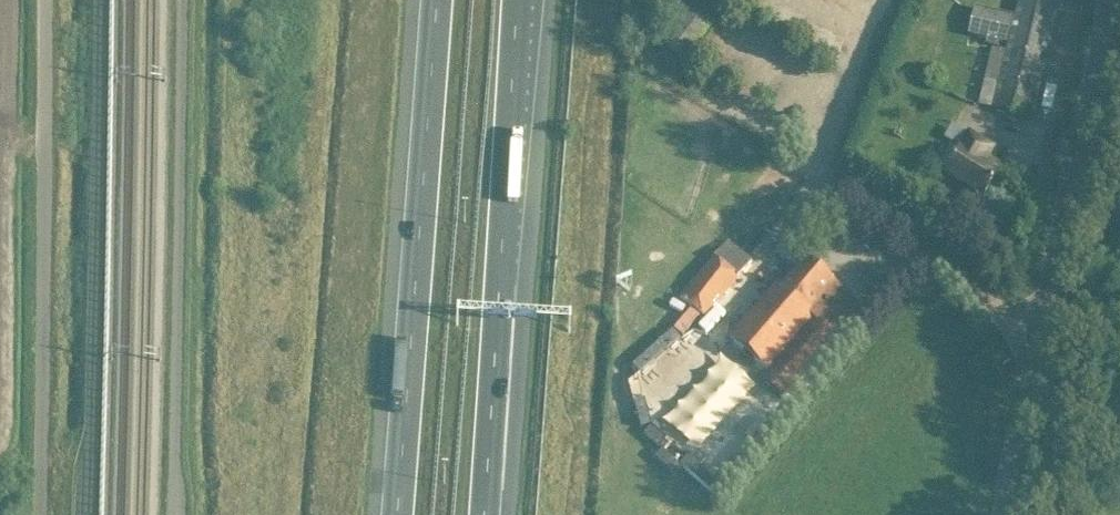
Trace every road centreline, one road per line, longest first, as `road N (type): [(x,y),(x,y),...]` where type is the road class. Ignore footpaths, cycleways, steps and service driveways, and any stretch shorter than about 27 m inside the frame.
road 1 (unclassified): [(1004,514),(1107,0)]
road 2 (motorway): [(436,0),(397,514)]
road 3 (motorway): [(483,514),(516,0)]
road 4 (unclassified): [(39,514),(52,0)]

